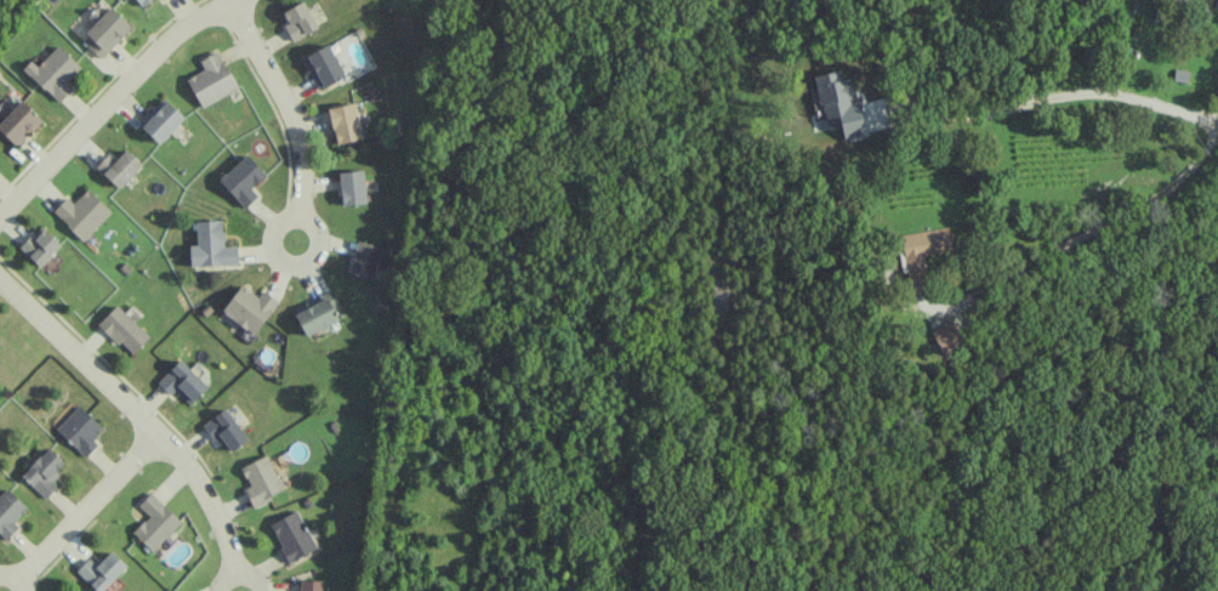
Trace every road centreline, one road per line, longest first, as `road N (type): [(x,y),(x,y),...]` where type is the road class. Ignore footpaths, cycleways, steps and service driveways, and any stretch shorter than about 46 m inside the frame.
road 1 (residential): [(0,284),(190,473),(234,569)]
road 2 (residential): [(0,216),(165,44),(232,0)]
road 3 (residential): [(228,2),(286,106),(298,143),(298,218)]
road 4 (residential): [(155,432),(18,580)]
road 5 (residential): [(289,218),(274,228),(271,246),(280,262),(298,265),(313,255),(317,237),(307,222),(289,218)]

